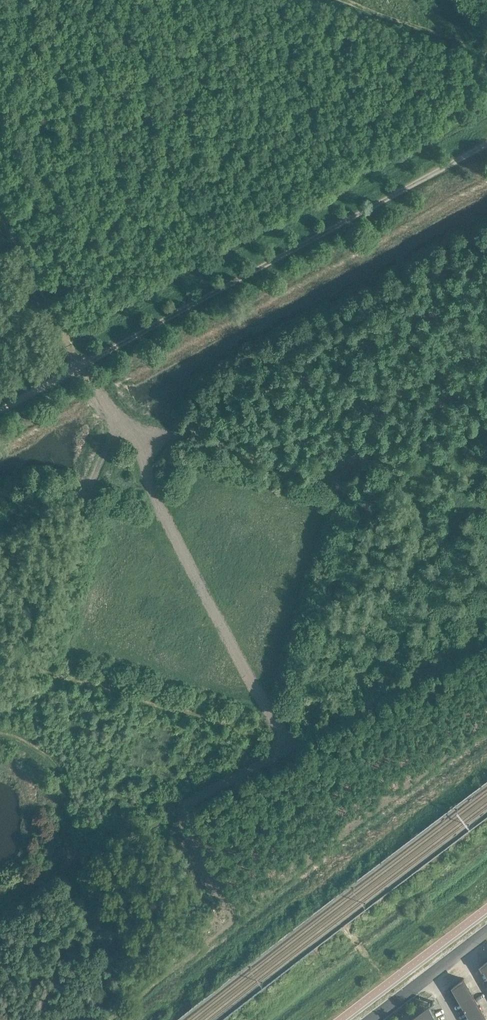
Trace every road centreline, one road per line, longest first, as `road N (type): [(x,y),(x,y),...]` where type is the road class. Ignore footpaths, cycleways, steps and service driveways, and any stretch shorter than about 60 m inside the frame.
road 1 (track): [(0,407),(486,144)]
road 2 (unclassified): [(486,932),(373,1019)]

